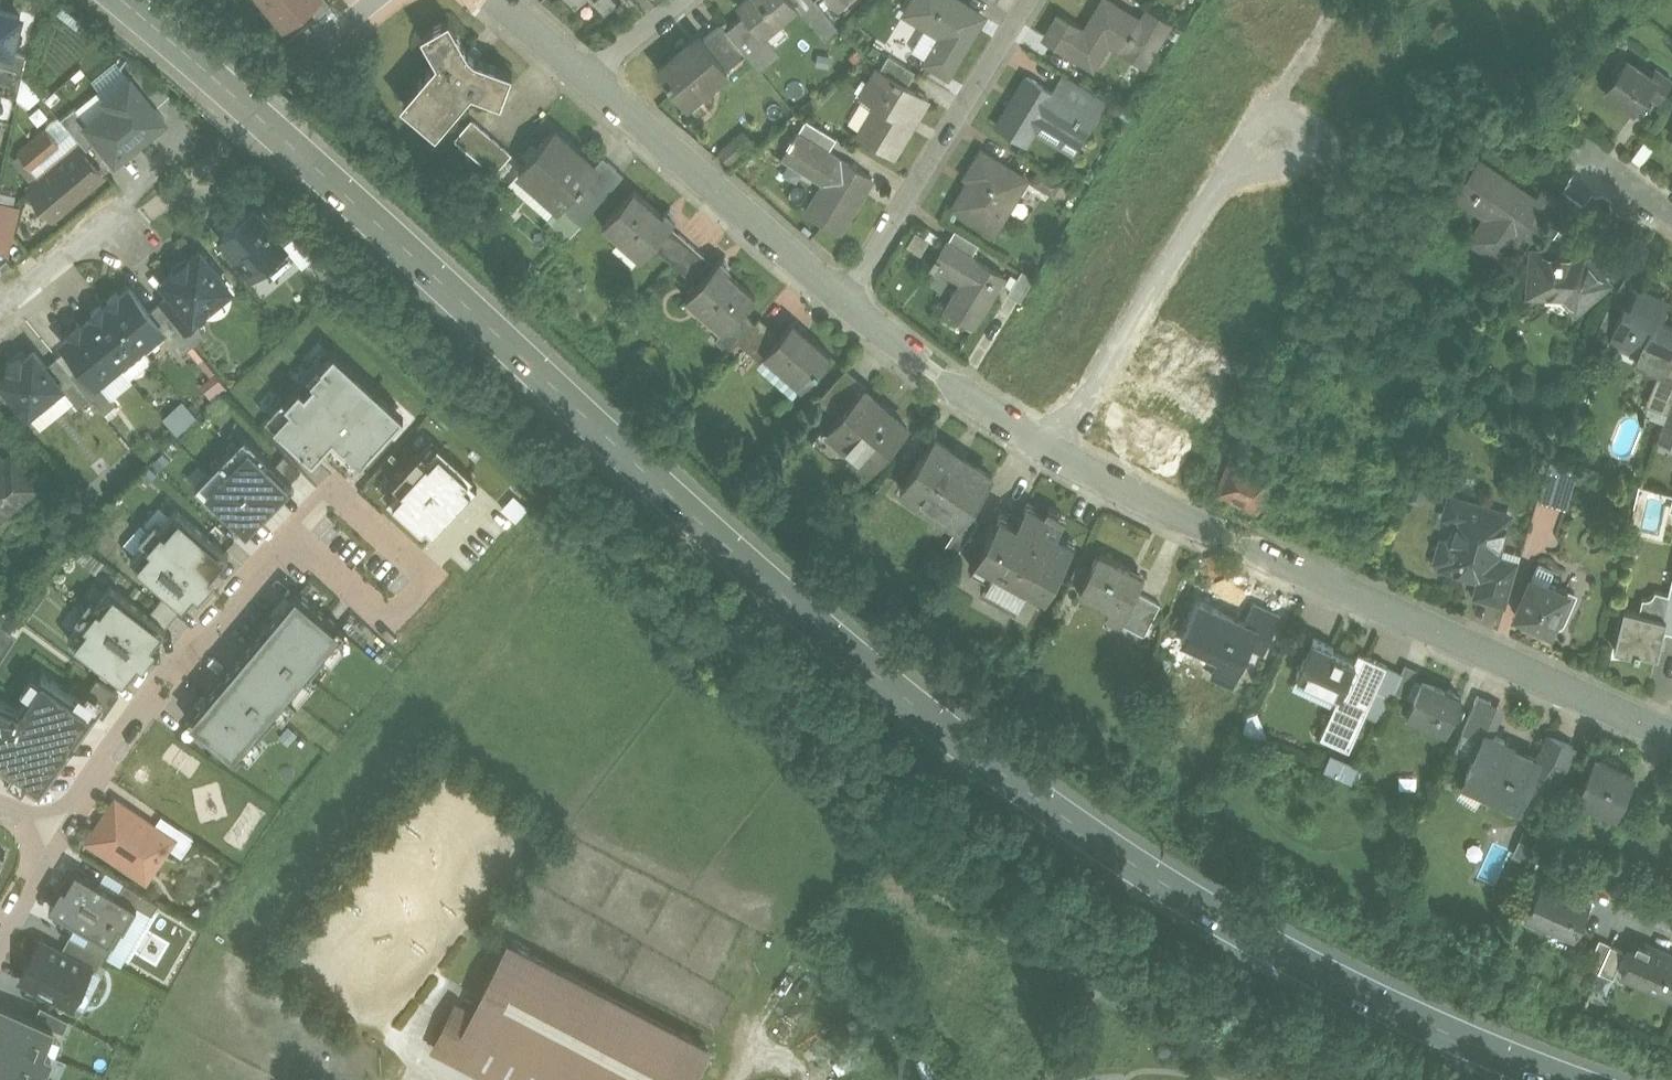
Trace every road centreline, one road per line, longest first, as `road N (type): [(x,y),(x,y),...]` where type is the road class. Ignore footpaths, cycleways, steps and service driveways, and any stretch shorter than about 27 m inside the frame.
road 1 (secondary): [(124,0),(808,615),(958,739),(1123,854),(1326,974),(1576,1079)]
road 2 (residential): [(1058,446),(1224,533),(1671,733)]
road 3 (residential): [(1058,446),(1217,185),(1277,138)]
road 4 (residential): [(45,832),(293,544)]
road 5 (residential): [(1027,0),(845,298)]
road 6 (residential): [(591,80),(845,298)]
road 7 (residential): [(293,544),(343,488),(440,576),(394,624)]
road 8 (residential): [(845,298),(895,341),(1058,446)]
road 9 (residential): [(2,305),(196,135)]
road 10 (residential): [(394,624),(293,544)]
road 11 (residential): [(689,0),(591,80)]
road 12 (residential): [(499,0),(591,80)]

